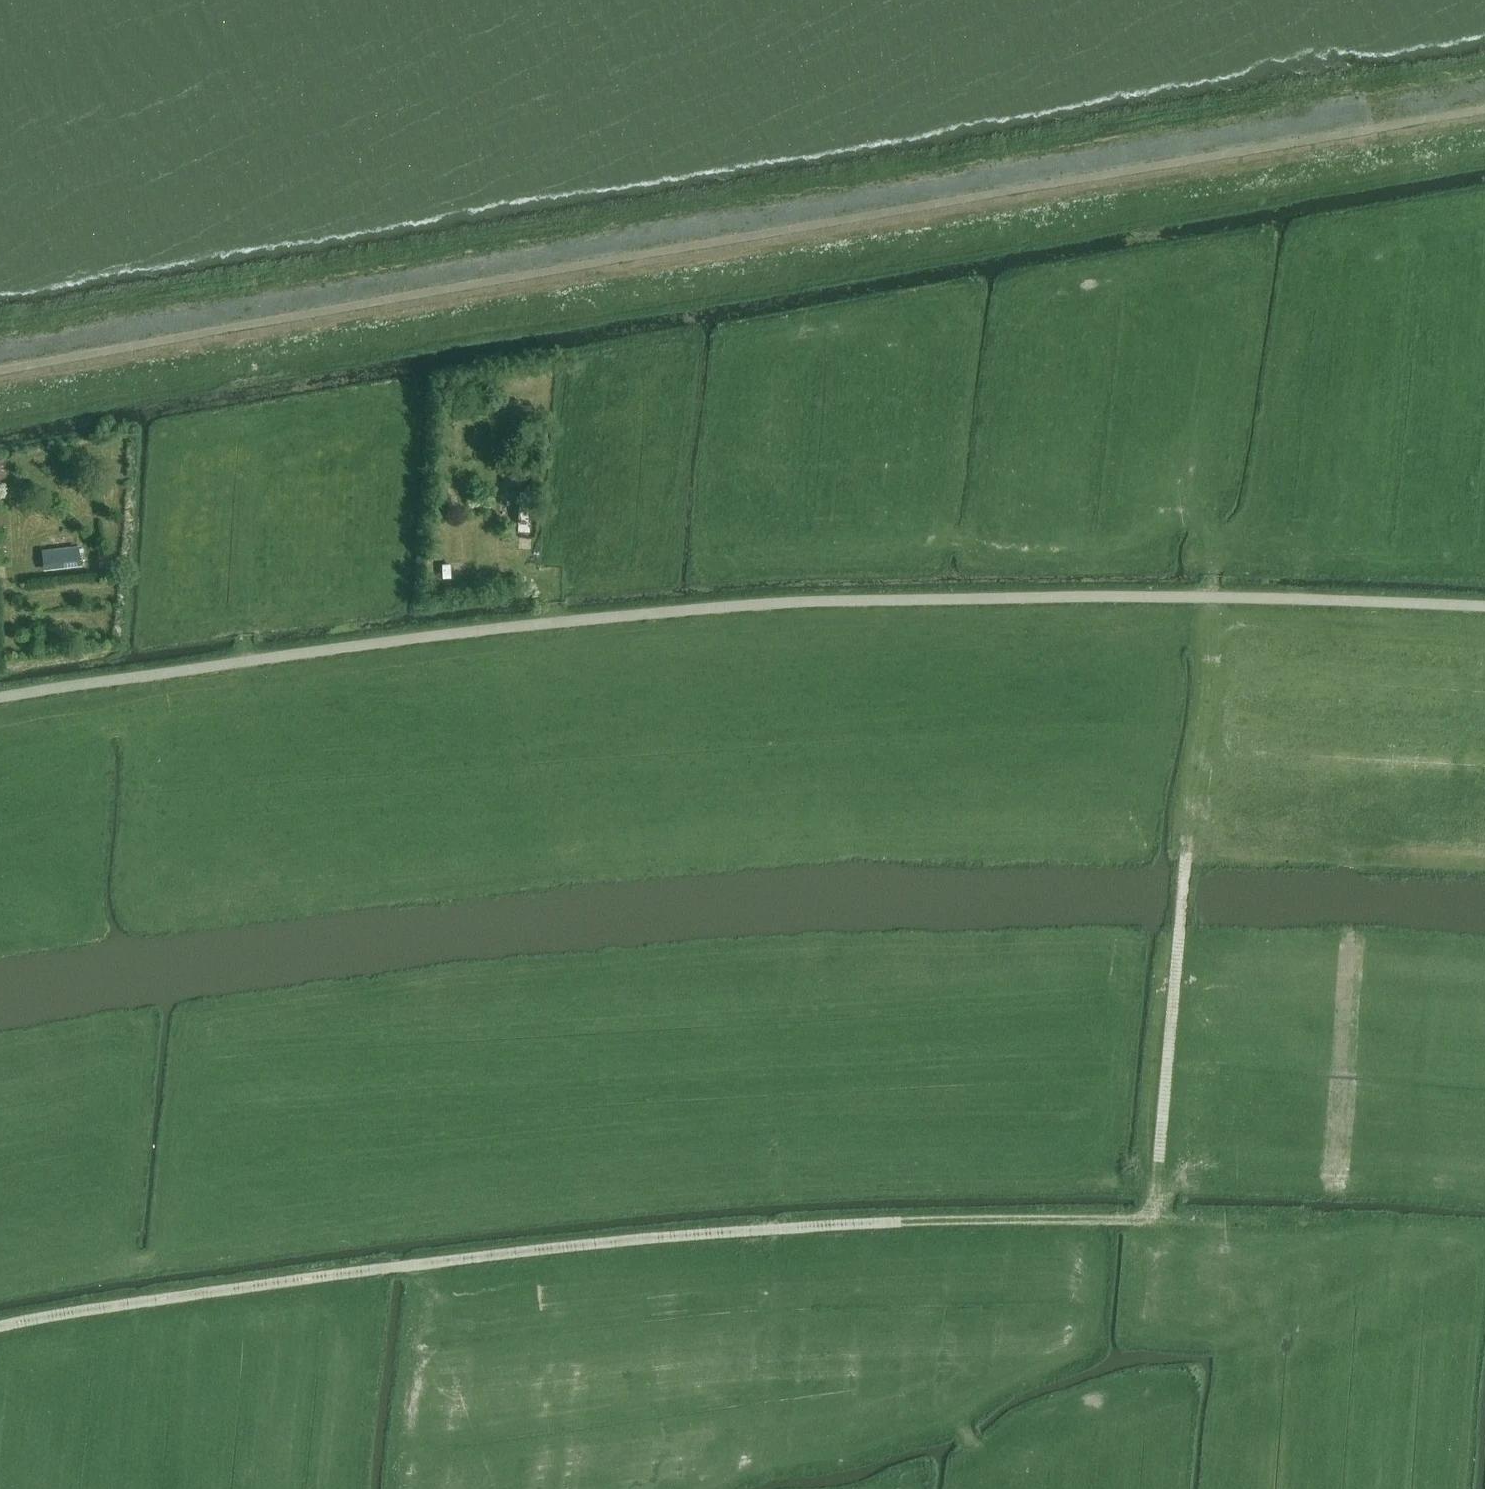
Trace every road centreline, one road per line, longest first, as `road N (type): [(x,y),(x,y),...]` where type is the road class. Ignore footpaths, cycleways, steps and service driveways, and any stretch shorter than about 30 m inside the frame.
road 1 (track): [(900,1228),(1093,1224),(1484,1238)]
road 2 (track): [(1348,848),(1326,1231)]

